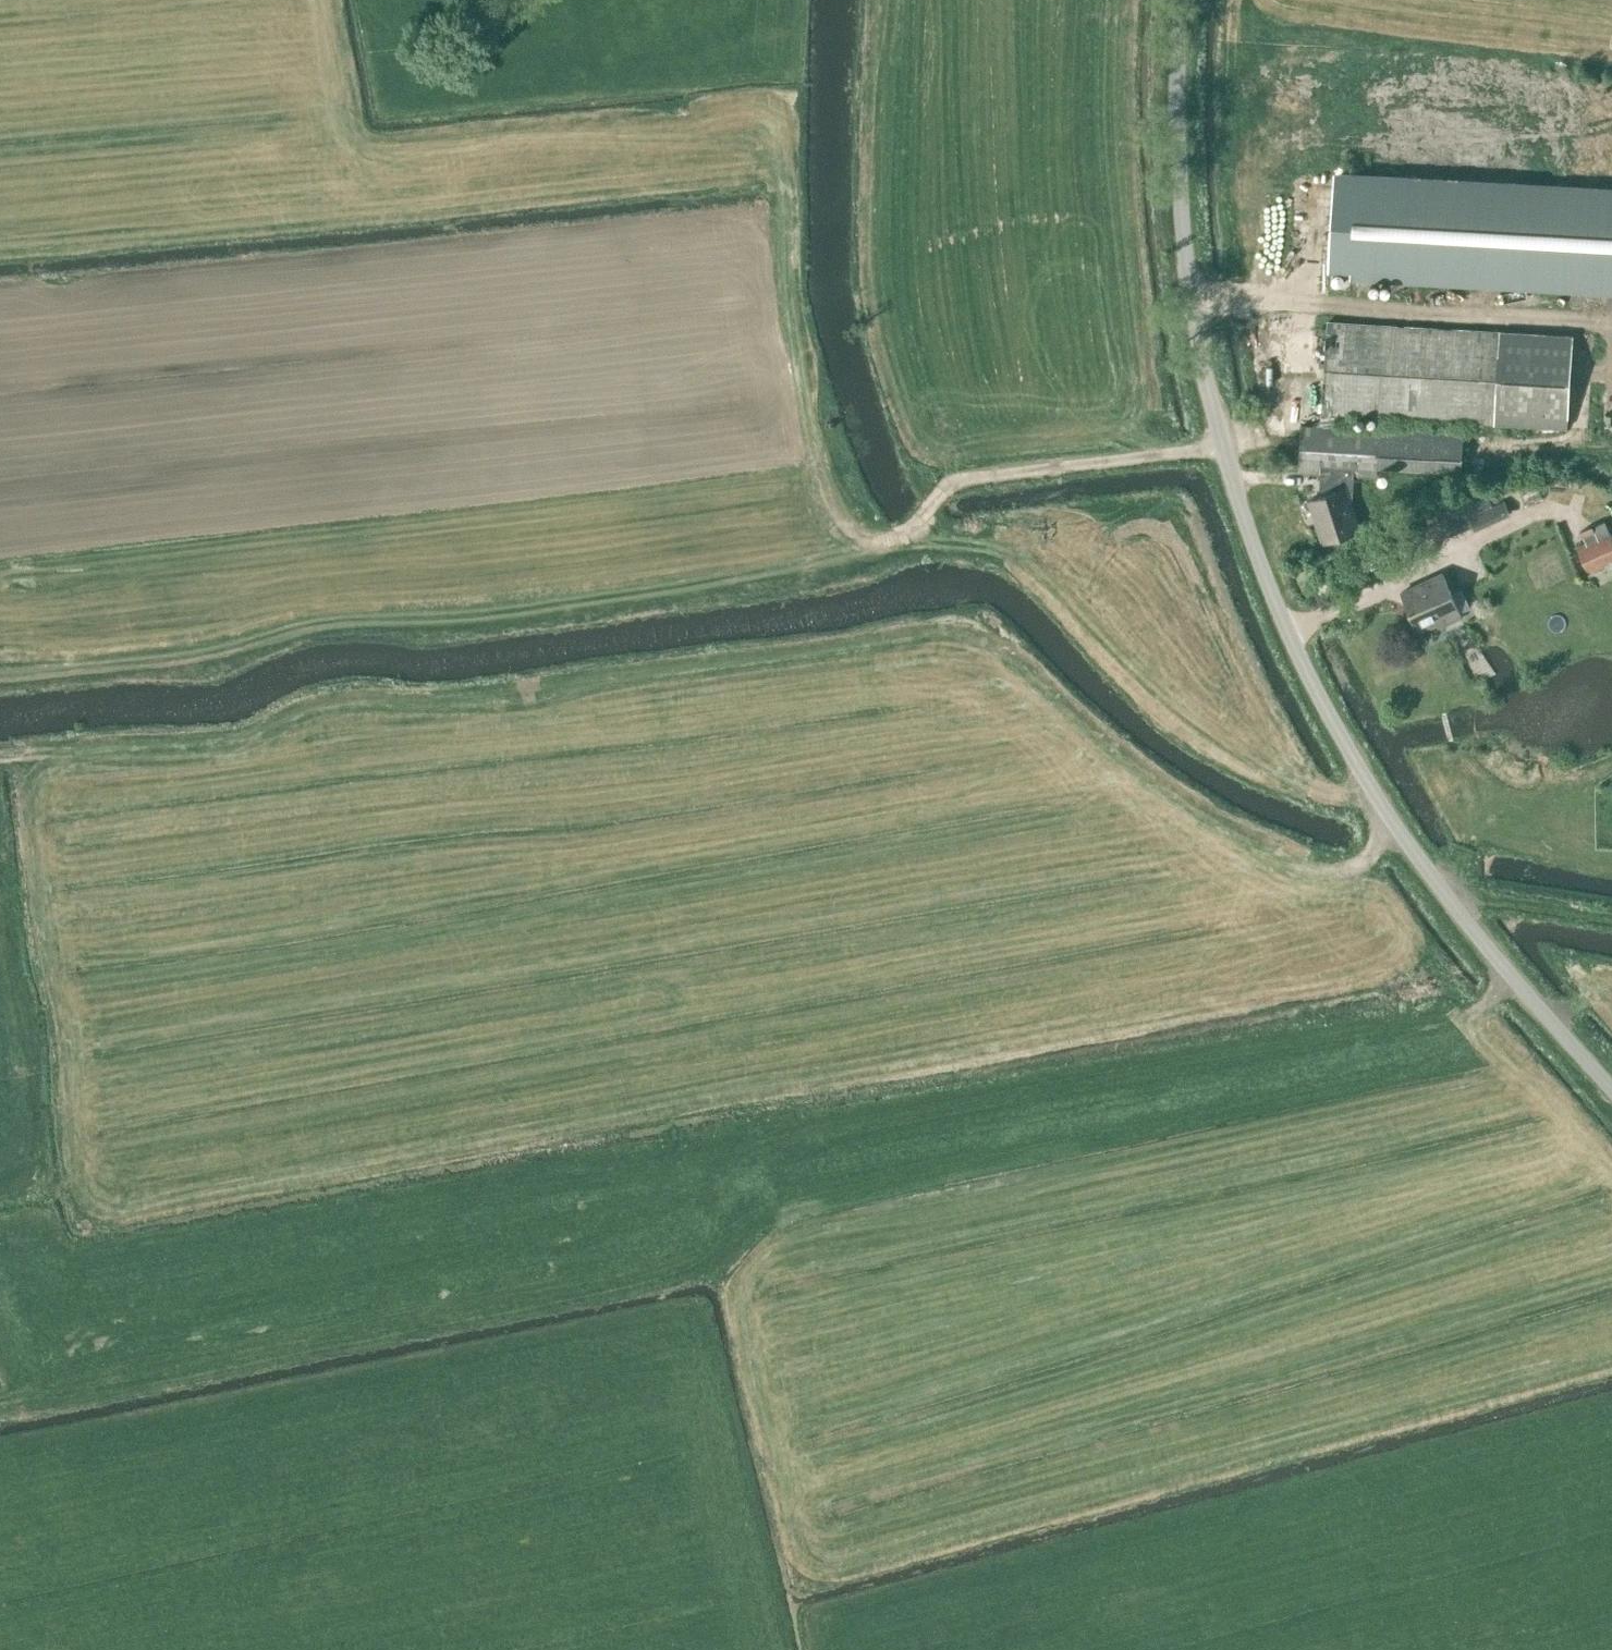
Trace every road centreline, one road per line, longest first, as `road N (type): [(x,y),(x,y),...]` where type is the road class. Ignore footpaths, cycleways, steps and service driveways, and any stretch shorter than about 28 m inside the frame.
road 1 (unclassified): [(1611,1089),(1473,931),(1374,792),(1308,676),(1256,553),(1190,307),(1177,144),(1181,0)]

